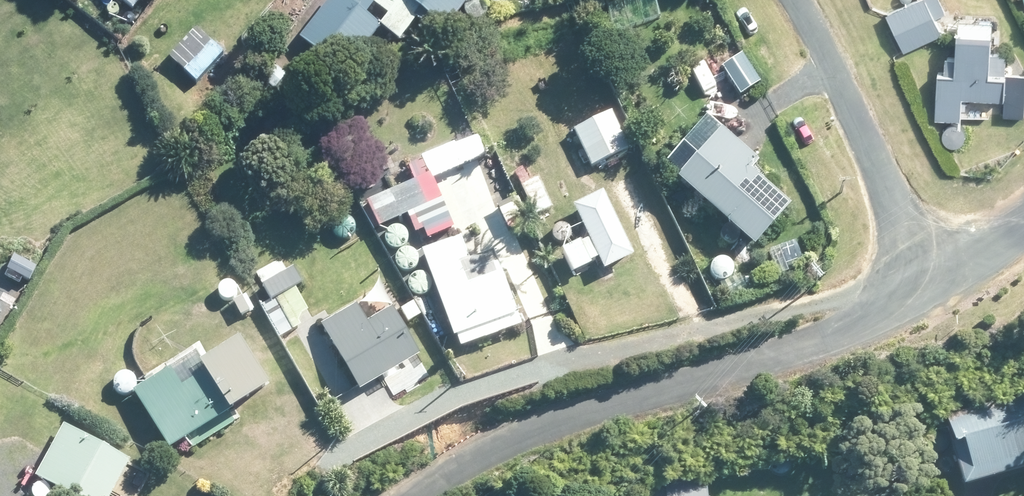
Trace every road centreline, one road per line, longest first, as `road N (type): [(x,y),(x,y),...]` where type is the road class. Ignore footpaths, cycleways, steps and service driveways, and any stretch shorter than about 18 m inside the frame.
road 1 (unclassified): [(410,495),(534,432),(783,355),(932,289)]
road 2 (residential): [(932,289),(810,0)]

